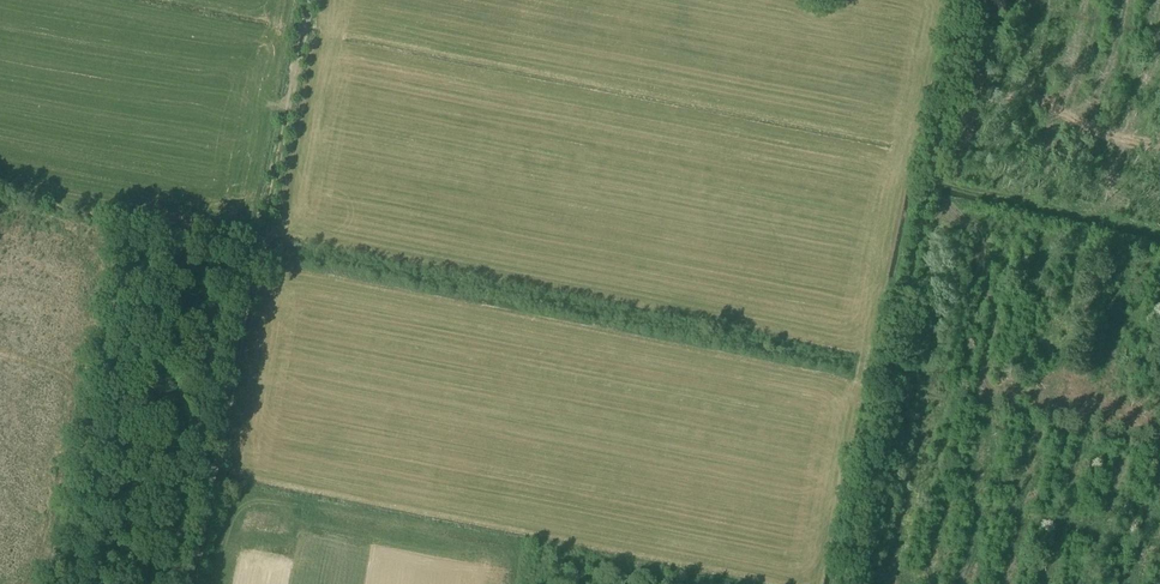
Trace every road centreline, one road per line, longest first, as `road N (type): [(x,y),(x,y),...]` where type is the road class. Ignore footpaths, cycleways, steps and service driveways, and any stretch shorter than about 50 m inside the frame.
road 1 (track): [(967,0),(845,583)]
road 2 (track): [(308,0),(192,583)]

